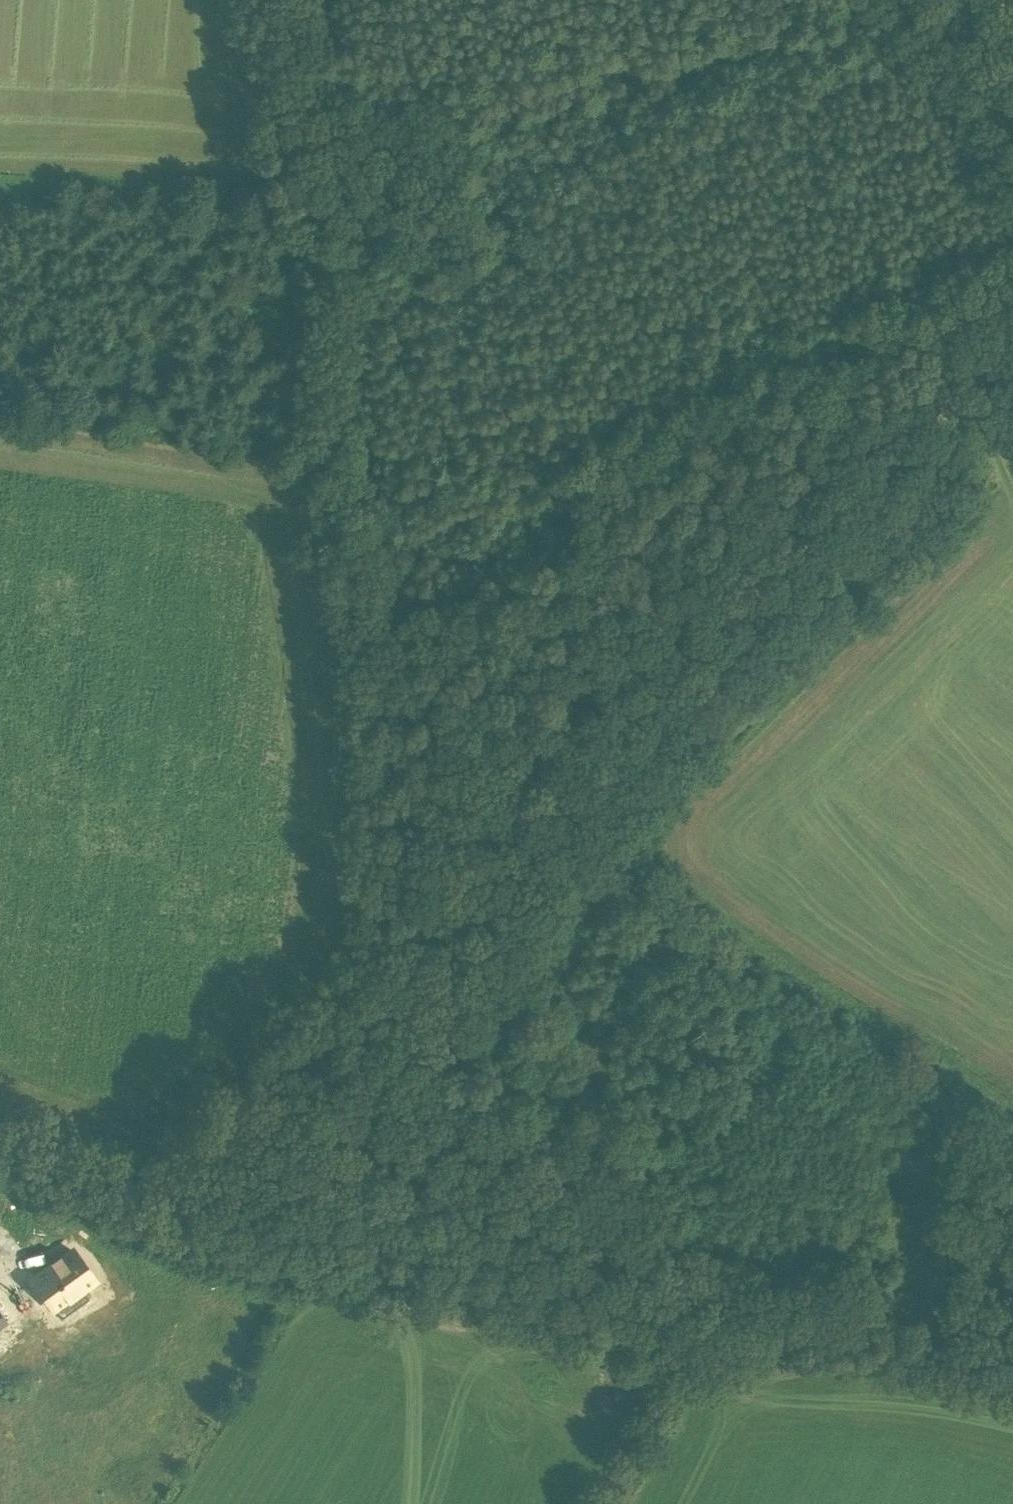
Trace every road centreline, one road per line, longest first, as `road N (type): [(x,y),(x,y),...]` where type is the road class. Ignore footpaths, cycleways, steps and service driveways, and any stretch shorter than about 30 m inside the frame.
road 1 (track): [(0,1144),(150,1194),(1012,320)]
road 2 (track): [(150,1194),(317,1261),(339,1291)]

